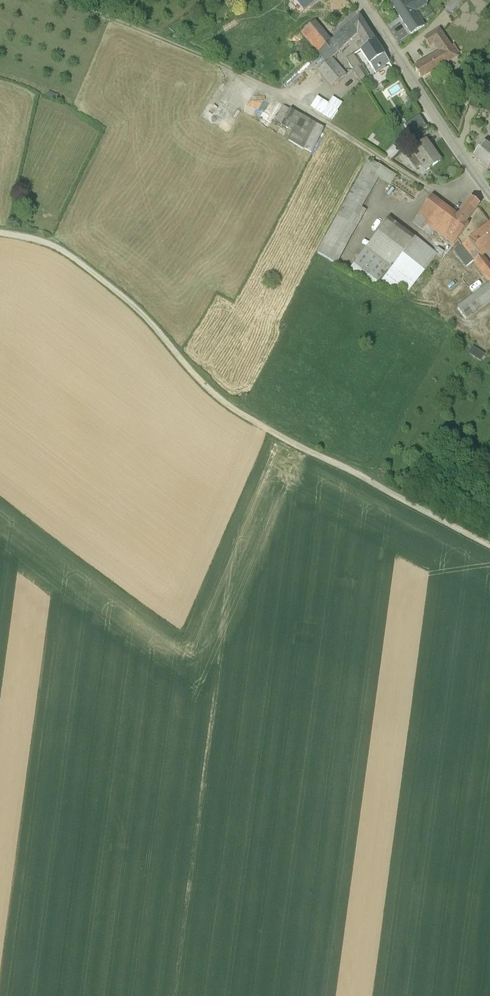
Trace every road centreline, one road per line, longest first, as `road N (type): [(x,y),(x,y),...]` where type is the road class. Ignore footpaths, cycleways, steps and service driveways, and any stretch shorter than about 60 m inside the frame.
road 1 (track): [(0,233),(74,258),(143,315),(233,410),(489,546)]
road 2 (track): [(65,0),(237,72),(433,189),(477,178)]
road 3 (unclassified): [(489,195),(359,0)]

